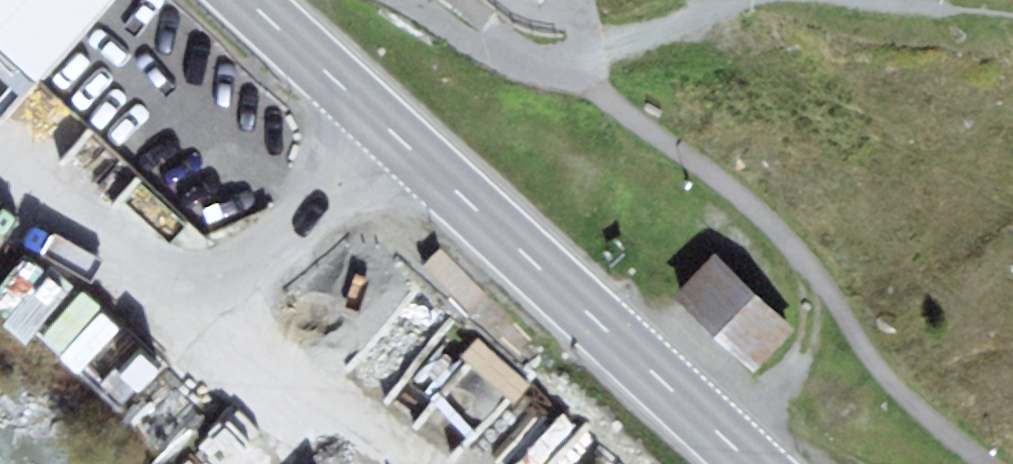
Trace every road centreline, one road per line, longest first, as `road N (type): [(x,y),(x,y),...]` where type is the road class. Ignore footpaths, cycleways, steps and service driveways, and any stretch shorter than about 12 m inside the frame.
road 1 (primary): [(755,463),(253,0)]
road 2 (track): [(545,67),(603,94),(760,212),(807,259),(875,357),(936,423),(990,463)]
road 3 (track): [(545,67),(499,54),(402,0)]

